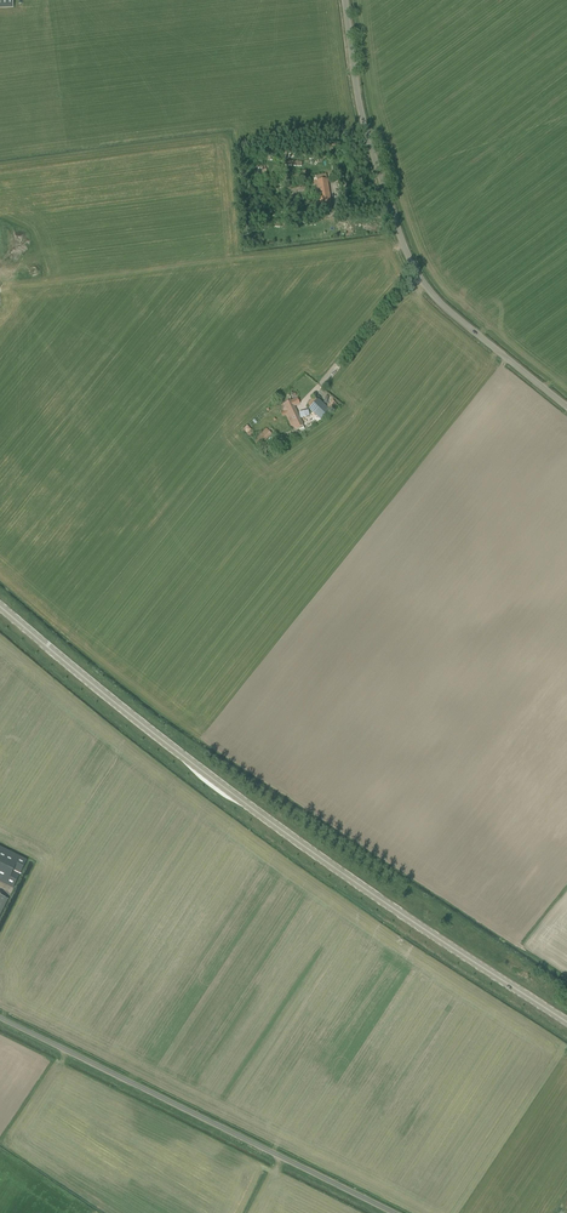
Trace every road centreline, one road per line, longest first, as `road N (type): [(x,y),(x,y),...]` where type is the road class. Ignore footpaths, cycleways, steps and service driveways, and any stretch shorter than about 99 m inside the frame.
road 1 (primary): [(0,606),(355,885),(566,1023)]
road 2 (unclassified): [(566,408),(446,310),(417,274),(358,99),(344,0)]
road 3 (unclassified): [(379,1212),(0,1024)]

